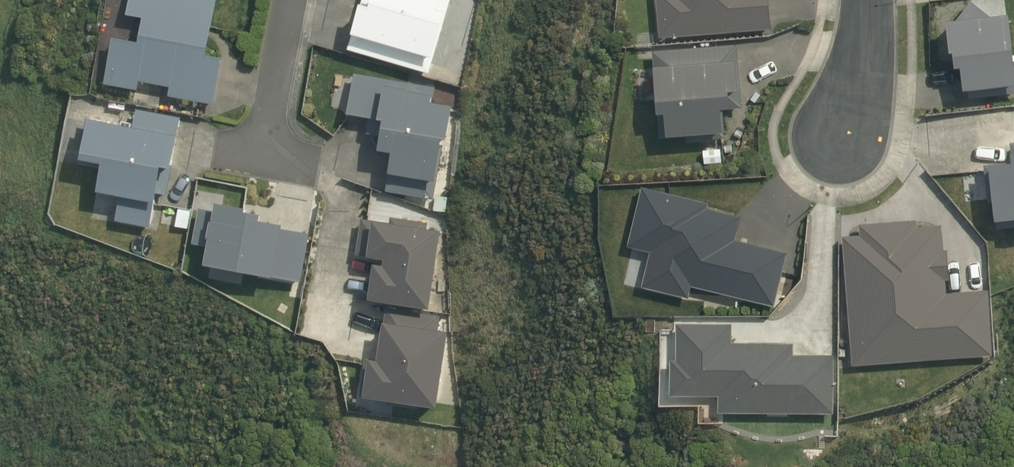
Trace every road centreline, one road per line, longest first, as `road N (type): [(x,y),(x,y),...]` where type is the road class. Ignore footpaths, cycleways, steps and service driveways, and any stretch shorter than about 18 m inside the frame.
road 1 (residential): [(290,0),(260,163)]
road 2 (residential): [(866,0),(866,62),(831,131)]

